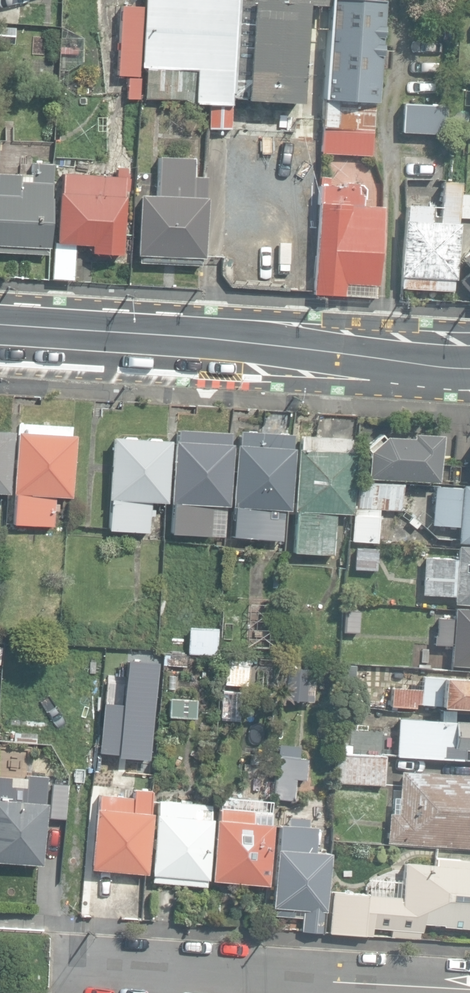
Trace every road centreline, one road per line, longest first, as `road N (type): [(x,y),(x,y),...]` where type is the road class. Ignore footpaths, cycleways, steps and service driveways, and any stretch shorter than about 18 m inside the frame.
road 1 (secondary): [(0,330),(469,362)]
road 2 (residential): [(469,991),(70,963)]

